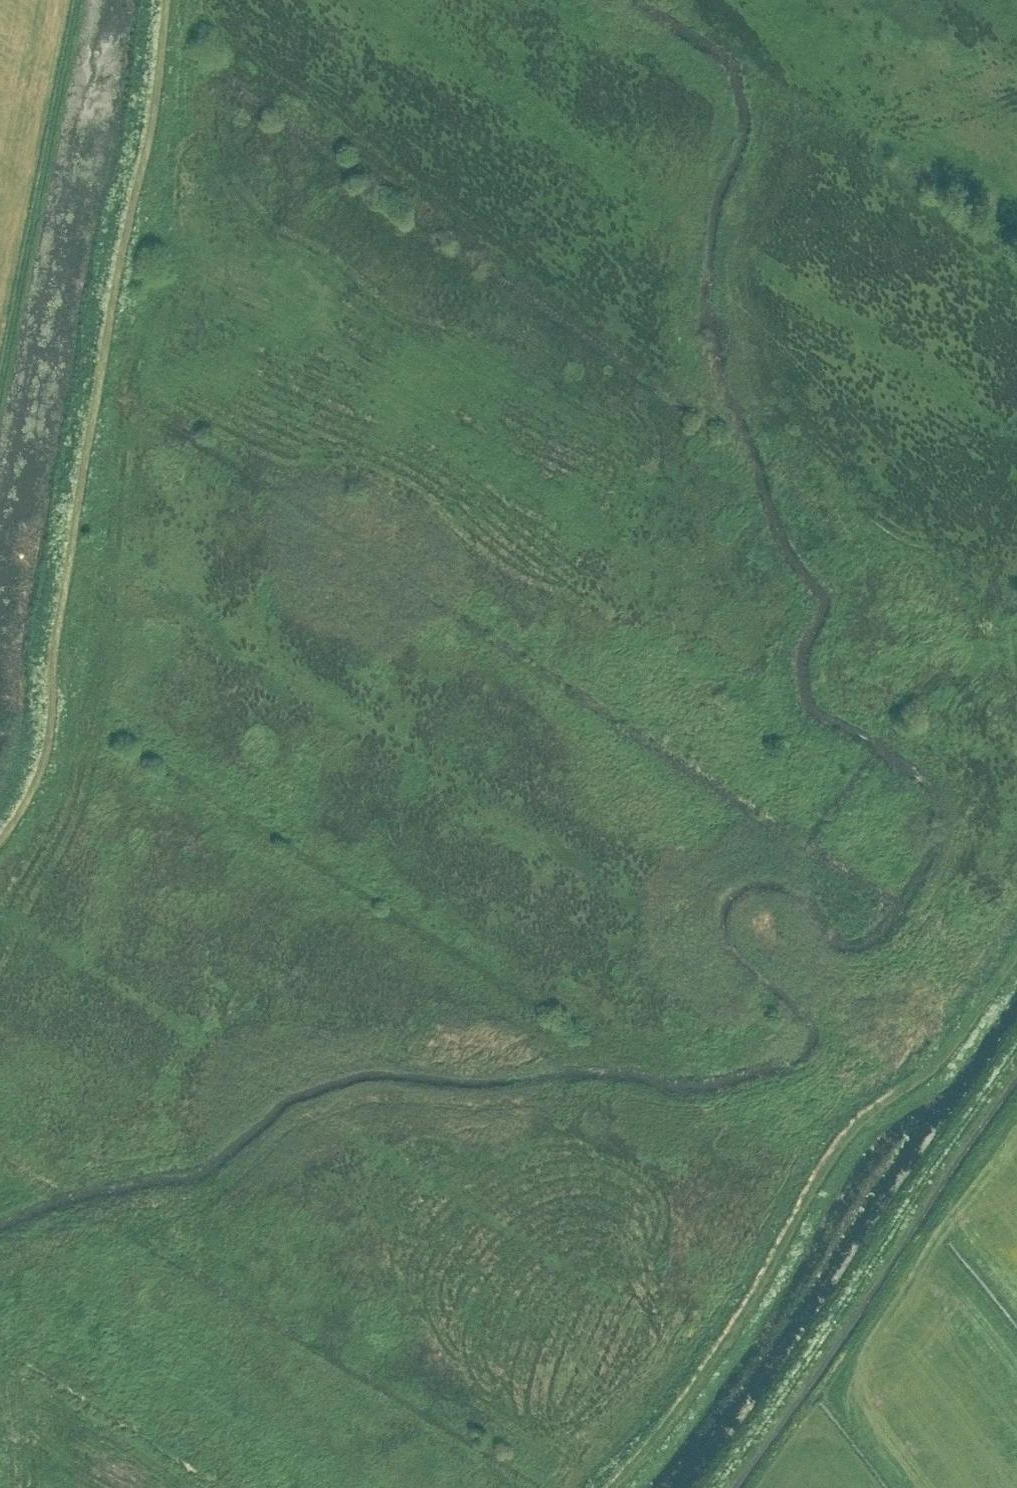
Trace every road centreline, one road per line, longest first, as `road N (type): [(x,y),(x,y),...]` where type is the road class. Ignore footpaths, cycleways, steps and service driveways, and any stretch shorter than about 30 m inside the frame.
road 1 (track): [(714,1487),(1016,1047)]

